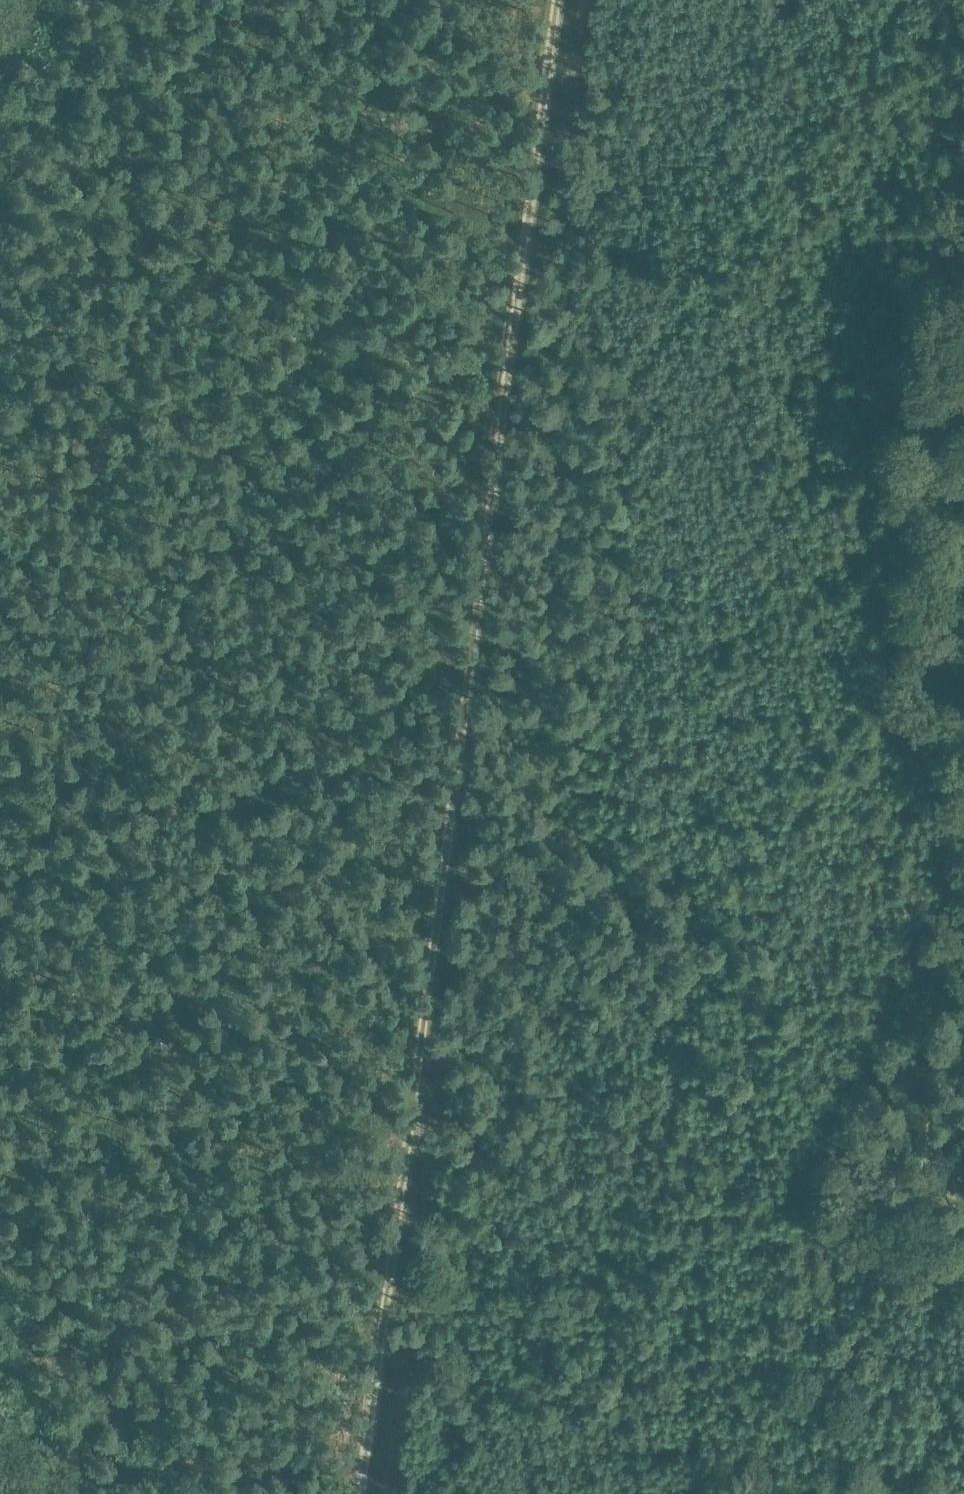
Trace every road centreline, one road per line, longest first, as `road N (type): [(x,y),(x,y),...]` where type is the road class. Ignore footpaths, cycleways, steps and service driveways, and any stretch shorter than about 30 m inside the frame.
road 1 (track): [(361,1493),(558,0)]

